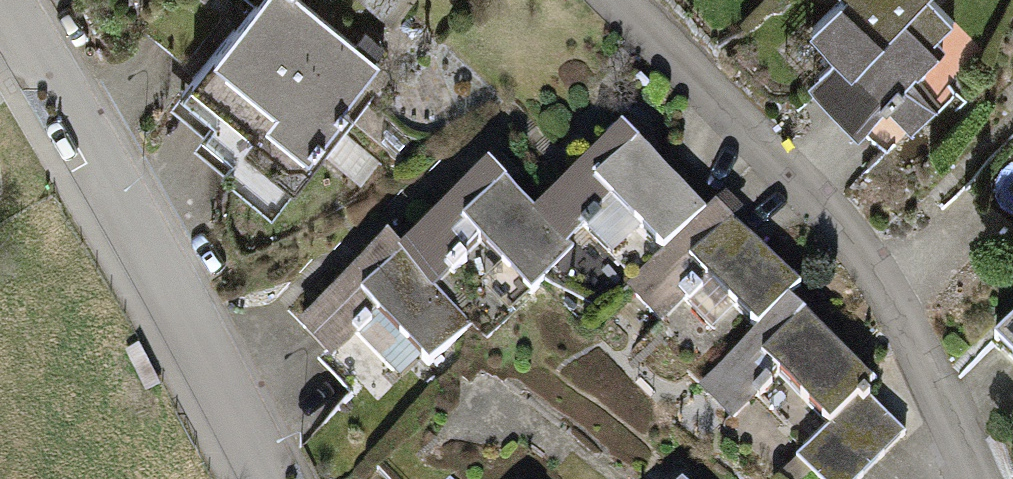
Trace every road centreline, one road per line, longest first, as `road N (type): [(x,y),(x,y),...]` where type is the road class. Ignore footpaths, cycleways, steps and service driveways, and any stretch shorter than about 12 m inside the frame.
road 1 (residential): [(977,478),(924,352),(862,259),(611,0)]
road 2 (residential): [(5,0),(42,54),(263,478)]

